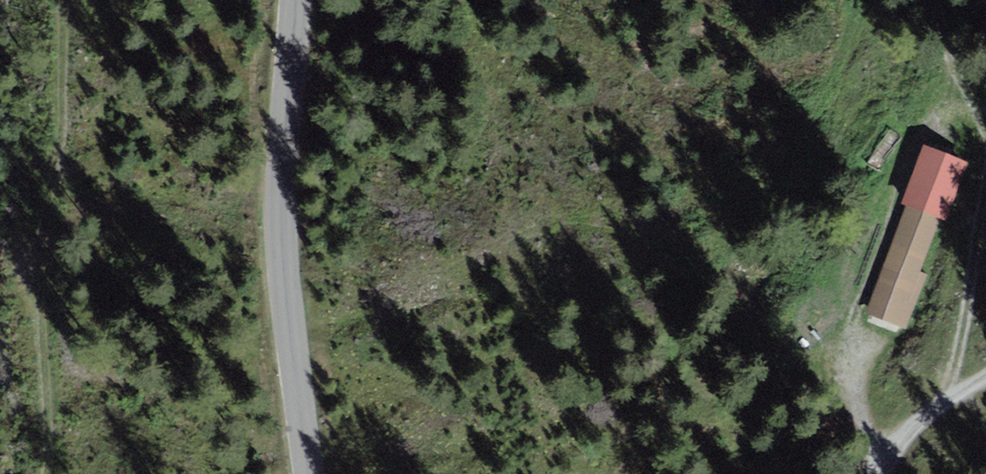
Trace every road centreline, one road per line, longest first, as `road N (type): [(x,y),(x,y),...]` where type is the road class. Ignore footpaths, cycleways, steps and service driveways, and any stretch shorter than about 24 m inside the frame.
road 1 (tertiary): [(297,0),(278,159),(280,254),(311,473)]
road 2 (track): [(47,473),(43,240),(59,134),(63,0)]
road 3 (track): [(985,187),(944,402)]
road 4 (track): [(935,0),(951,59),(980,111),(985,151)]

